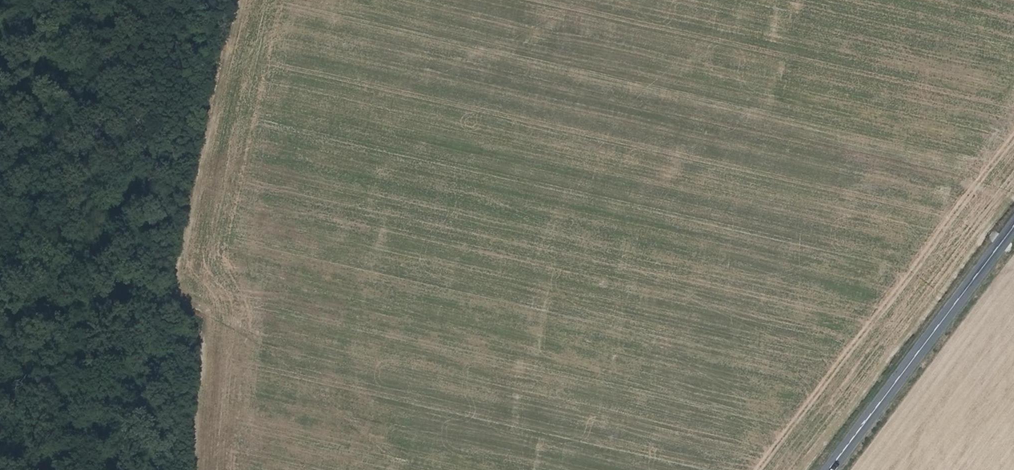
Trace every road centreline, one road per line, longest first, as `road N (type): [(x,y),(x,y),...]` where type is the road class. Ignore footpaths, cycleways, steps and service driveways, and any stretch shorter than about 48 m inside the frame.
road 1 (secondary): [(1013,231),(833,469)]

